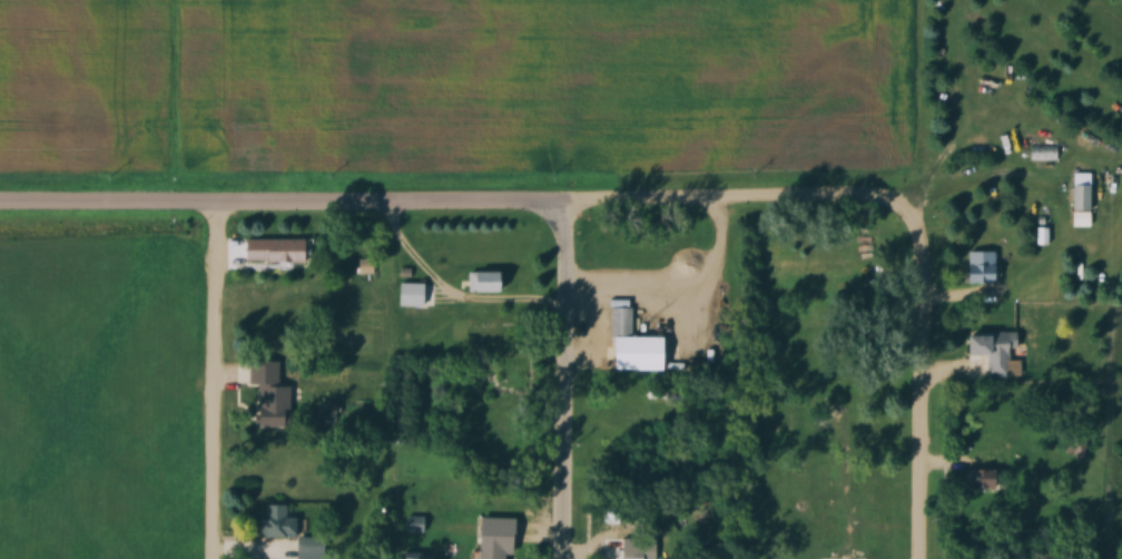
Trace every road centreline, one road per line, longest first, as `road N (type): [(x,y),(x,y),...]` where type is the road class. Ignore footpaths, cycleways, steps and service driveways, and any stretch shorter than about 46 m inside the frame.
road 1 (residential): [(921,197),(0,200)]
road 2 (residential): [(926,558),(921,197)]
road 3 (residential): [(222,558),(222,200)]
road 4 (residential): [(570,558),(564,204)]

